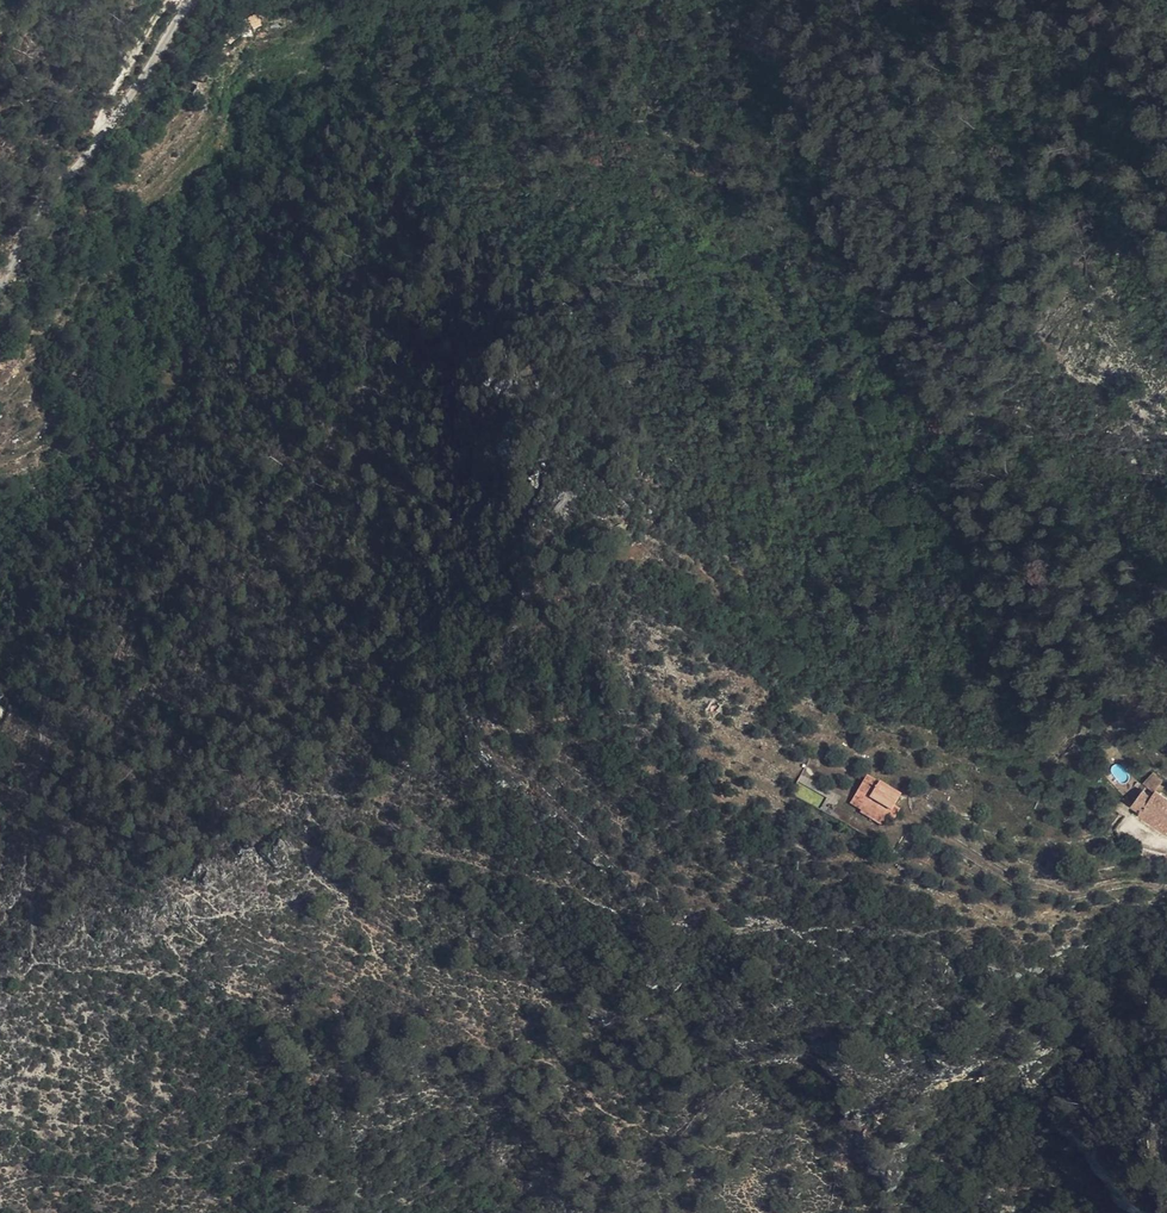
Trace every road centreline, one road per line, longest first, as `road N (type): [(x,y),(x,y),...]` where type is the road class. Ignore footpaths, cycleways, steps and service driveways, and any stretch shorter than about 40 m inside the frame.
road 1 (unclassified): [(0,290),(23,232),(195,0)]
road 2 (track): [(956,841),(1022,876),(1082,895),(1166,890)]

